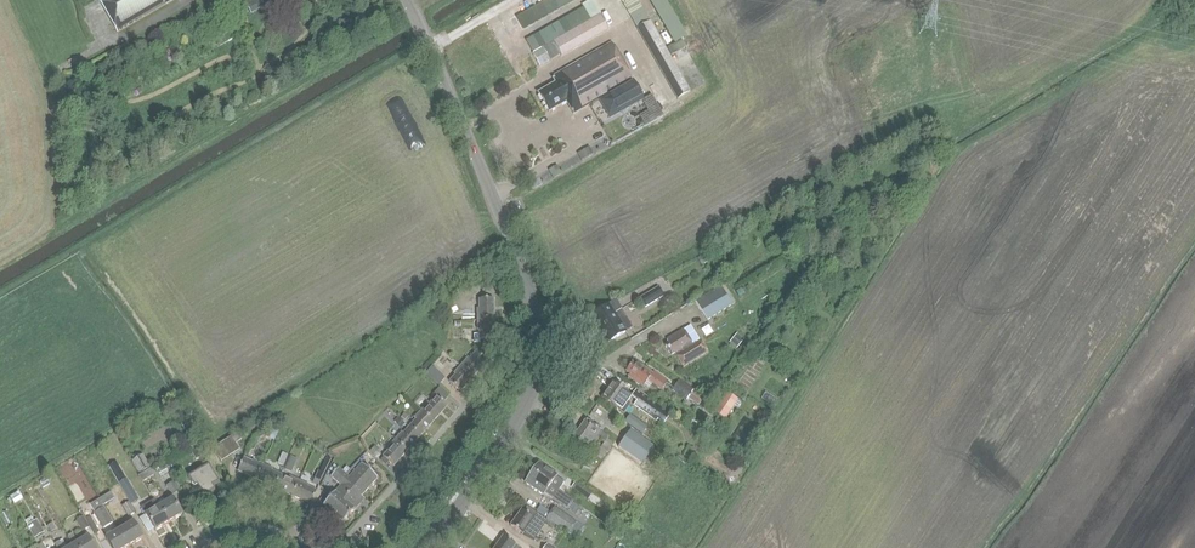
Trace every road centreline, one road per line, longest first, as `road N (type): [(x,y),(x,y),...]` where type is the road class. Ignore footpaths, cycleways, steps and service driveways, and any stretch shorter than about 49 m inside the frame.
road 1 (tertiary): [(430,547),(529,399),(542,340),(524,273),(404,0)]

